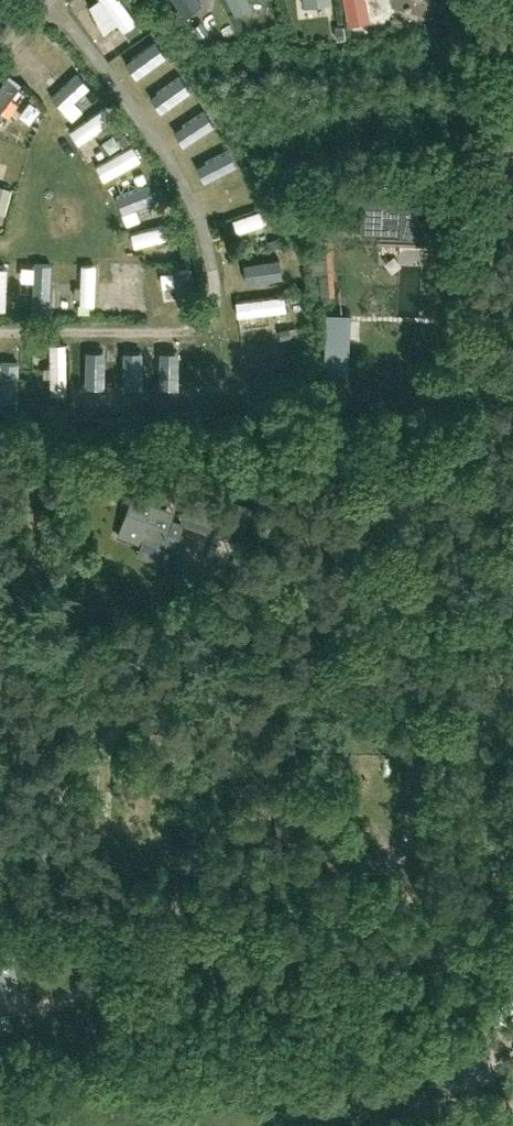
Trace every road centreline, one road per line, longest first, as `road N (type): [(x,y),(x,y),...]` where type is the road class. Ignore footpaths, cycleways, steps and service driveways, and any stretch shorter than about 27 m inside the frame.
road 1 (track): [(0,913),(512,886)]

